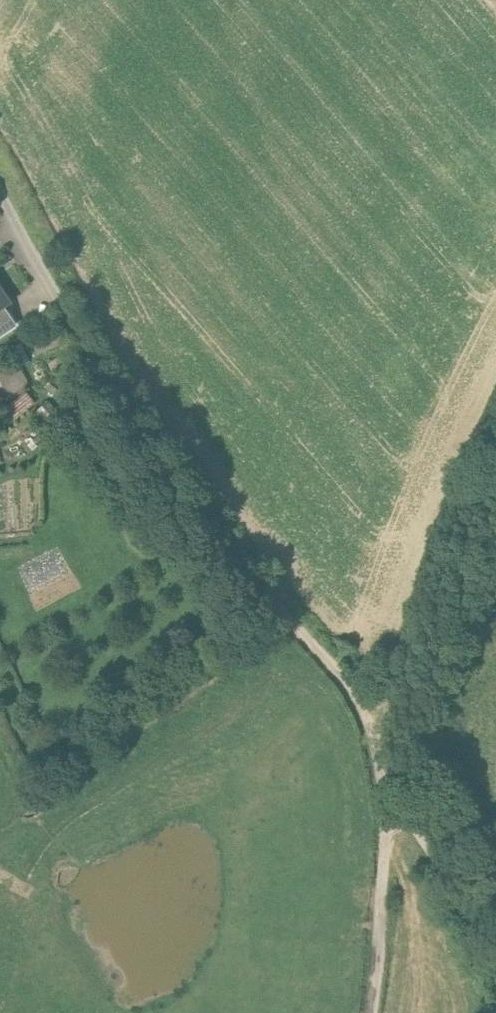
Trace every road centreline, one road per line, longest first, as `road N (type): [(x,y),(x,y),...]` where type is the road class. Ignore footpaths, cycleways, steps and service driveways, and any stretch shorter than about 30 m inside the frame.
road 1 (track): [(92,362),(172,486),(341,675),(375,733)]
road 2 (track): [(495,416),(439,545),(375,733)]
road 3 (track): [(375,733),(393,797),(368,1012)]
road 4 (track): [(393,797),(495,971)]
road 5 (unclassified): [(92,362),(0,193)]

